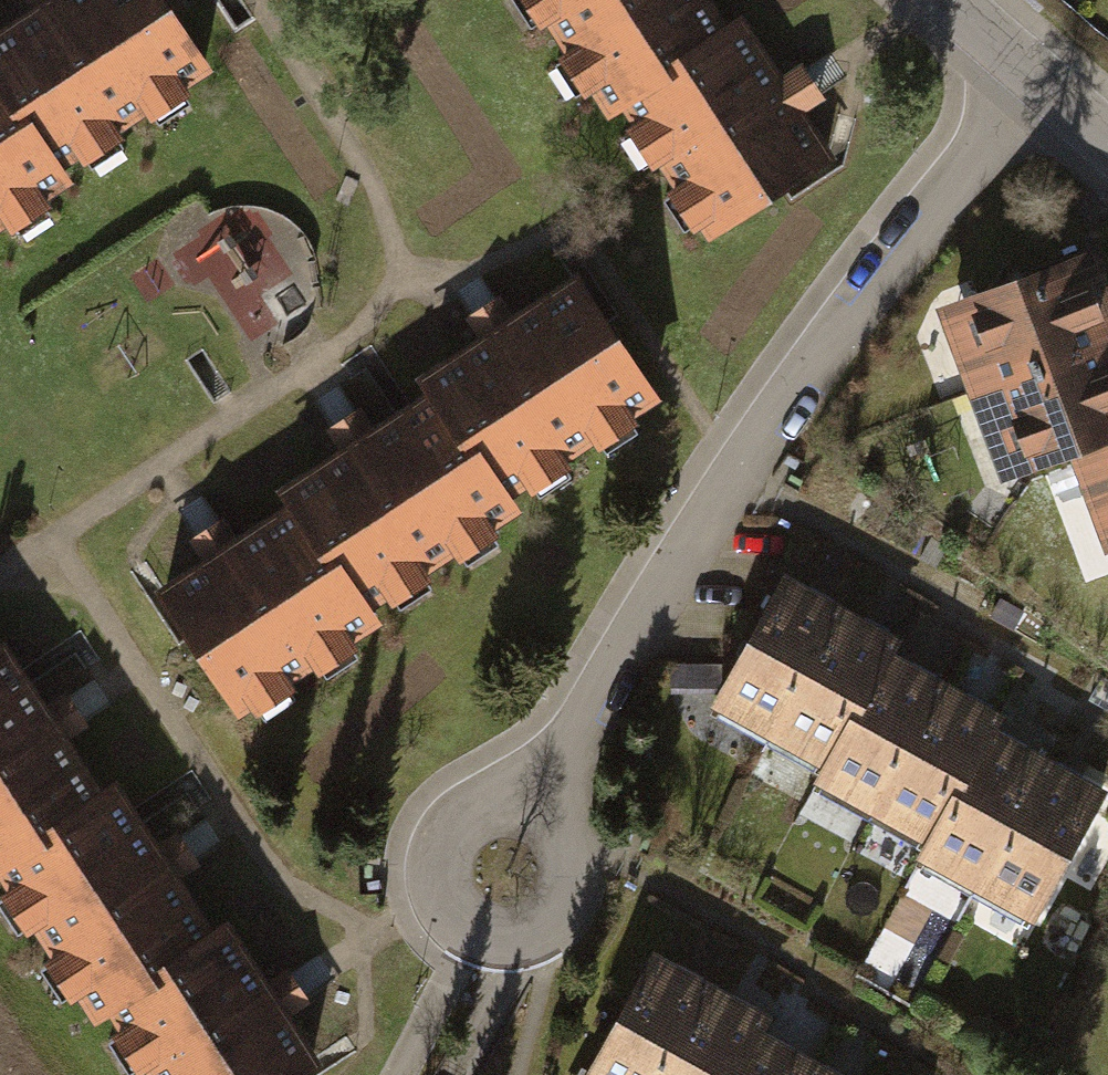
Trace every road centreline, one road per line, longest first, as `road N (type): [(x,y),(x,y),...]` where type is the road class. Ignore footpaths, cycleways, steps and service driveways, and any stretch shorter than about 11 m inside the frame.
road 1 (residential): [(1034,91),(738,454),(540,803)]
road 2 (residential): [(540,803),(517,796),(470,807),(452,823),(437,869),(442,892),(473,929),(514,938),(534,933)]
road 3 (residential): [(534,933),(569,905),(580,861),(566,824),(540,803)]
road 4 (residential): [(933,0),(1034,91)]

